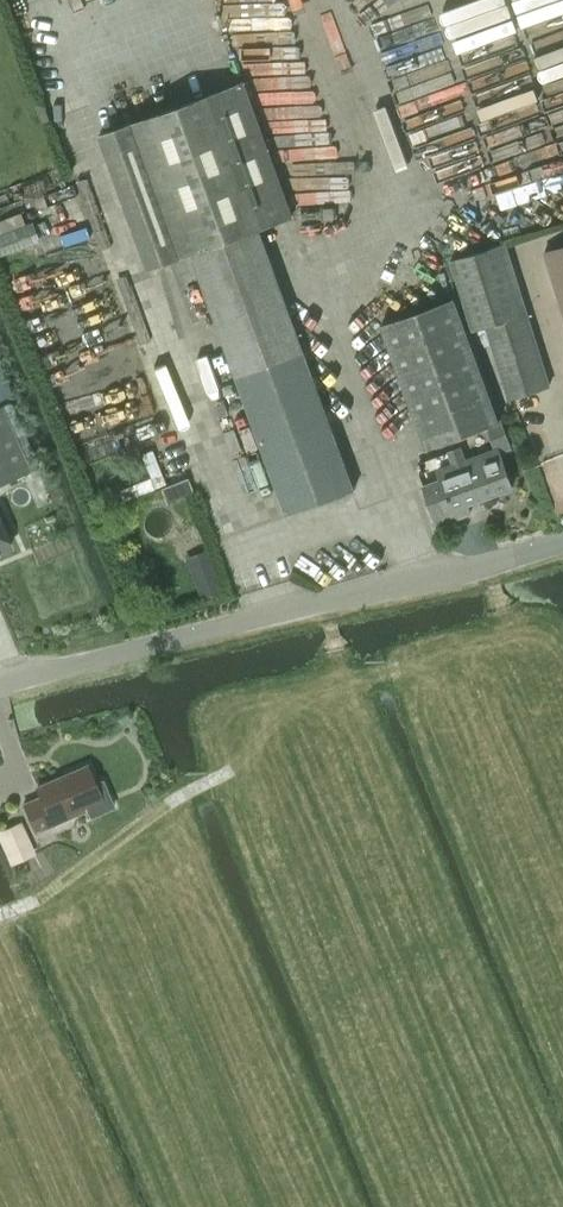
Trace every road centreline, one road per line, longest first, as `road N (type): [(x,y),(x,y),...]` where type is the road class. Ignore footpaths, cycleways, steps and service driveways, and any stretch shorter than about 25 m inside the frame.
road 1 (unclassified): [(0,684),(562,541)]
road 2 (track): [(0,915),(43,895),(184,794),(229,774)]

